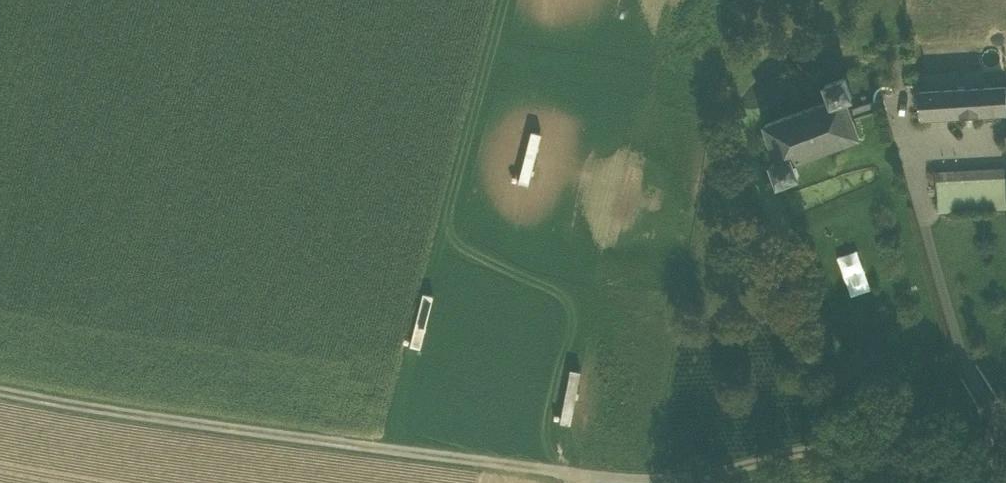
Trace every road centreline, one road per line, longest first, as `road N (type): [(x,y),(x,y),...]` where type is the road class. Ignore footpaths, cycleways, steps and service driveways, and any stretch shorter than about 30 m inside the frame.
road 1 (track): [(1005,449),(893,466),(815,447),(648,478),(0,385)]

